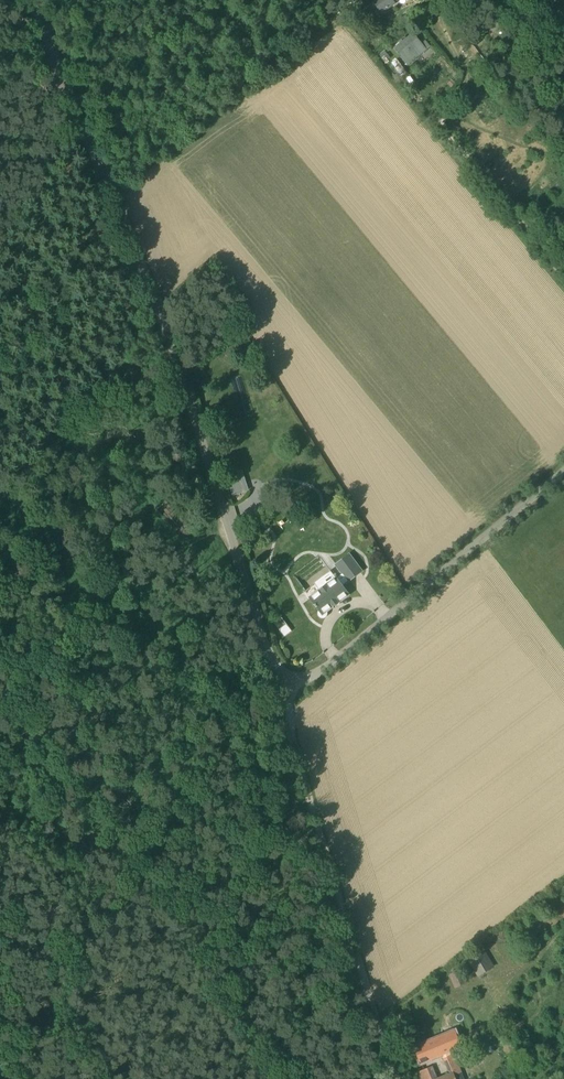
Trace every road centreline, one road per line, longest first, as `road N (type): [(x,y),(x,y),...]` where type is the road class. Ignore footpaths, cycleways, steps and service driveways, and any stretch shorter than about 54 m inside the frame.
road 1 (unclassified): [(303,682),(292,677),(265,629),(177,355),(33,0)]
road 2 (unclassified): [(399,1078),(289,719),(303,682)]
road 3 (unclassified): [(303,682),(563,471)]
road 4 (track): [(0,717),(118,603),(230,521)]
road 5 (unclassified): [(563,276),(439,125)]
road 6 (track): [(118,603),(0,502)]

